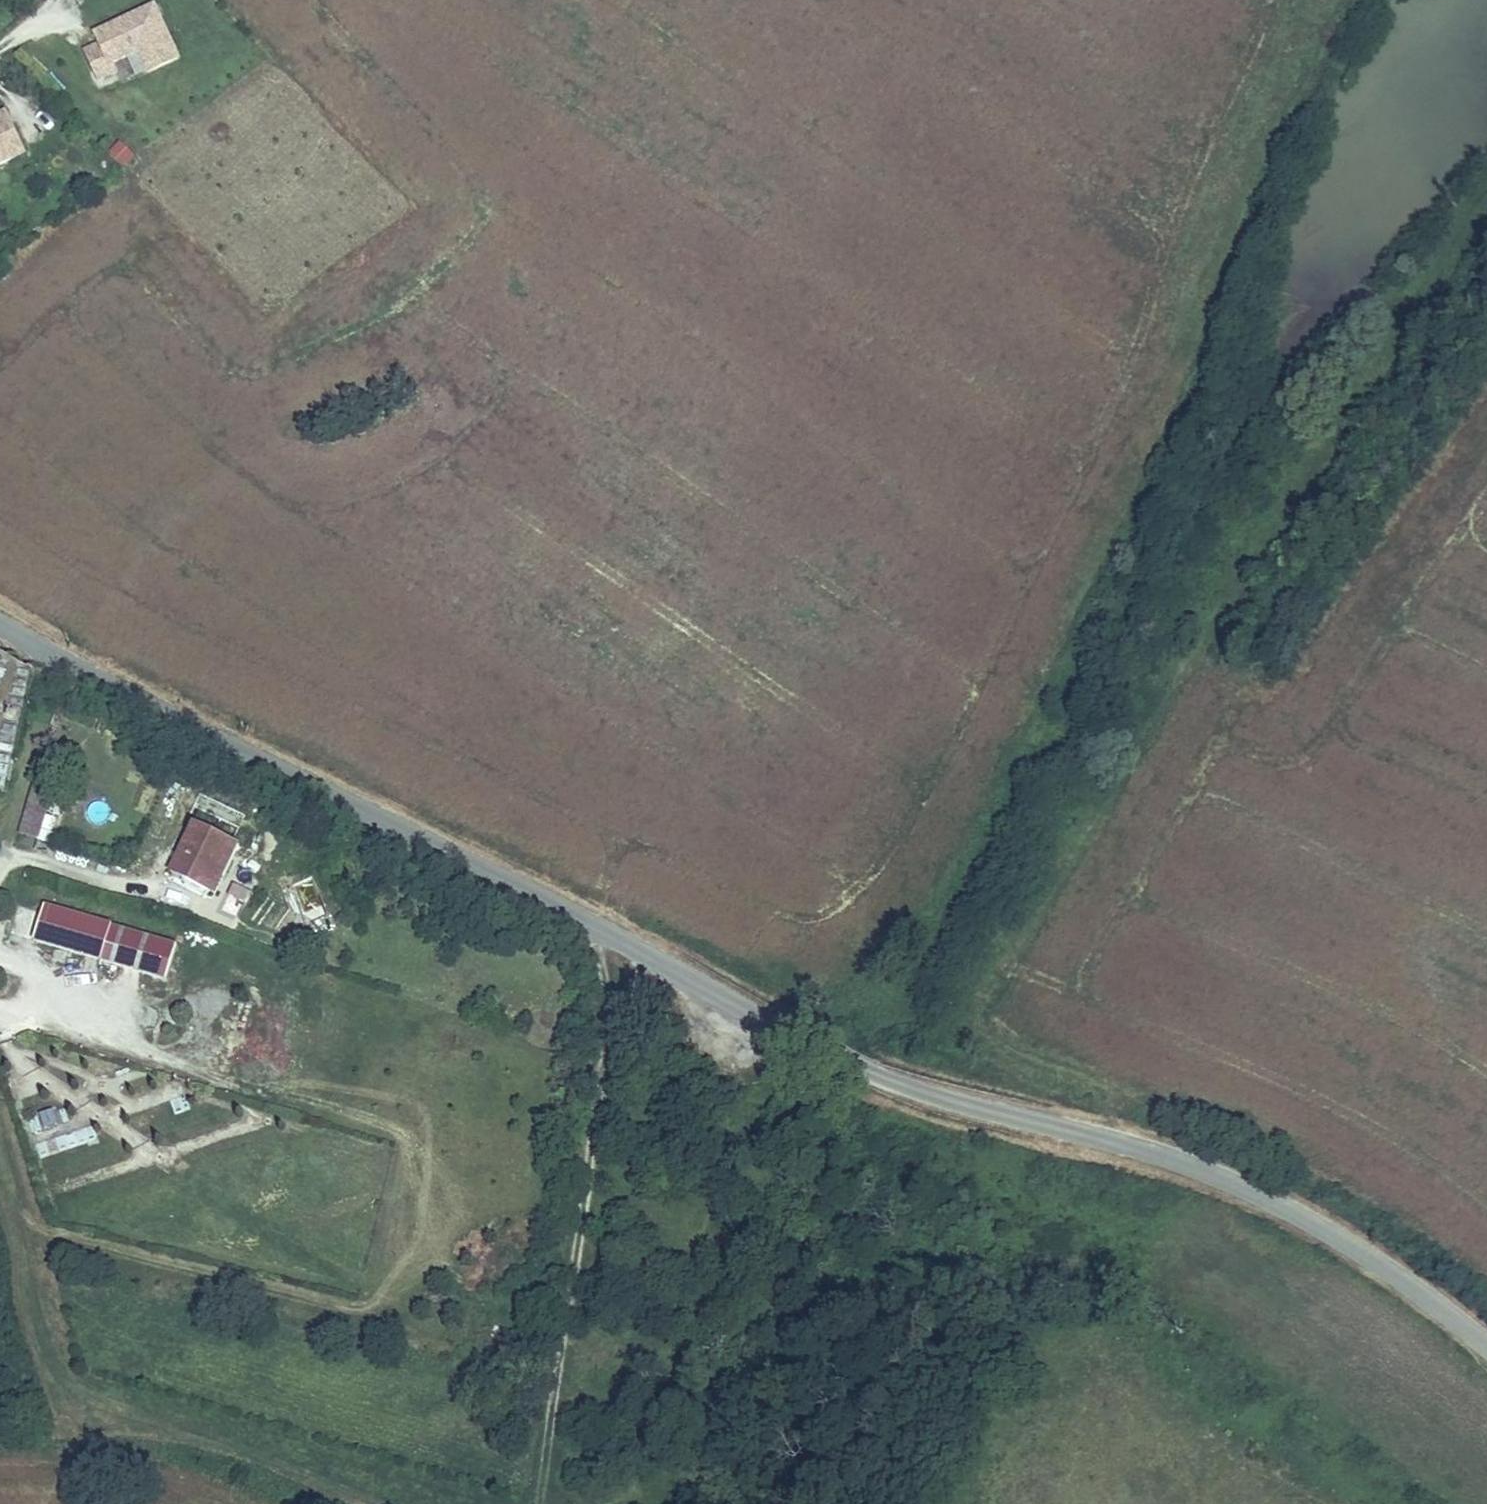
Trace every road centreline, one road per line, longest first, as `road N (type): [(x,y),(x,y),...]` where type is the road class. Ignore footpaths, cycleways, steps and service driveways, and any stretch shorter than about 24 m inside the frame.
road 1 (tertiary): [(1486,1343),(1307,1216),(1128,1144),(915,1093),(843,1061),(594,923),(0,621)]
road 2 (track): [(0,1182),(48,1363),(134,1422),(346,1503)]
road 3 (track): [(542,1503),(606,1014)]

